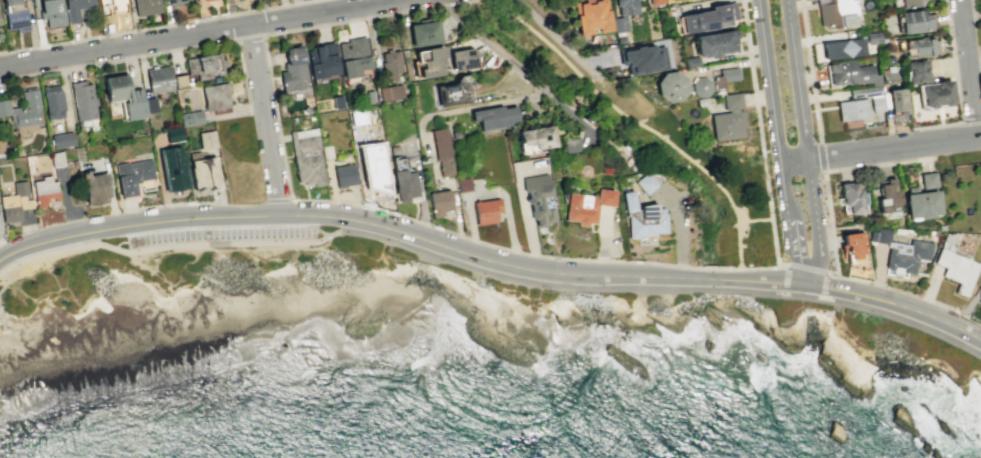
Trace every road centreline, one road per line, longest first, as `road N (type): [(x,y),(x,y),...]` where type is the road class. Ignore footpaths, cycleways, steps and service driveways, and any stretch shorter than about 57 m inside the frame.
road 1 (tertiary): [(980,339),(916,310),(824,286),(526,268),(335,213),(170,219),(63,236),(0,257)]
road 2 (residential): [(390,0),(0,66)]
road 3 (tertiary): [(814,269),(785,0)]
road 4 (tertiary): [(760,0),(787,198)]
road 5 (residential): [(980,137),(782,162)]
road 6 (residential): [(282,211),(249,23)]
road 7 (residential): [(976,138),(958,0)]

